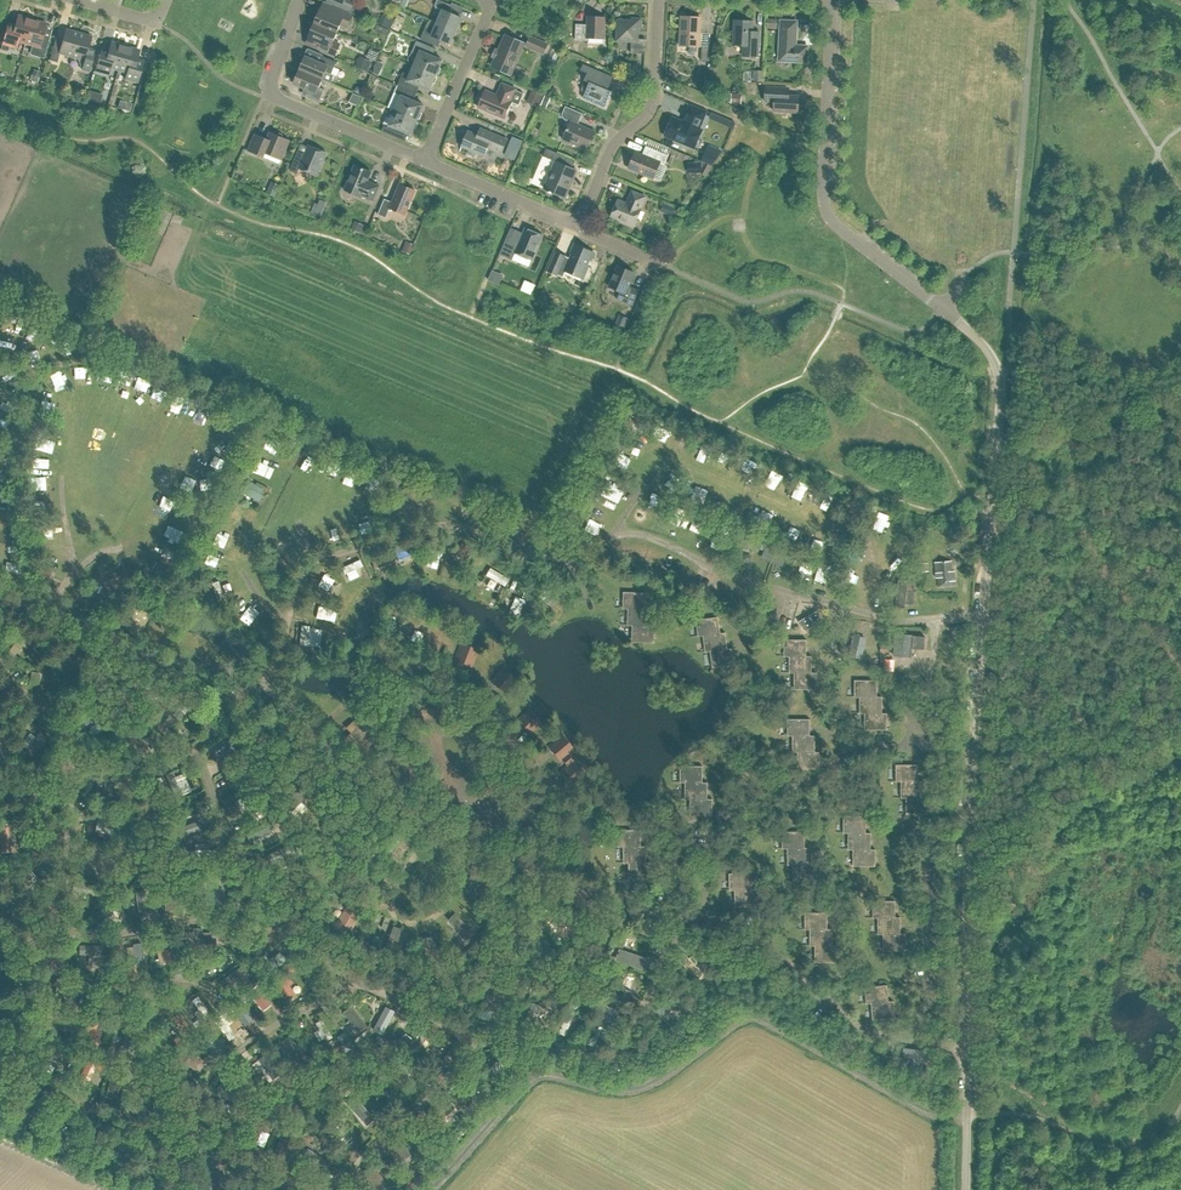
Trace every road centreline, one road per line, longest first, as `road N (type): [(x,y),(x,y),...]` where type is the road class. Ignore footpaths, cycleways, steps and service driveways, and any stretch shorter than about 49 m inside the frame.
road 1 (unclassified): [(966,1189),(970,785),(1000,376),(977,338),(828,215),(831,0)]
road 2 (residential): [(424,161),(267,94),(298,0)]
road 3 (residential): [(579,226),(614,145),(652,107),(659,0)]
road 4 (track): [(373,789),(363,830),(315,874),(272,896),(240,897)]
road 5 (residential): [(424,161),(491,0)]
road 6 (residential): [(579,226),(424,161)]

